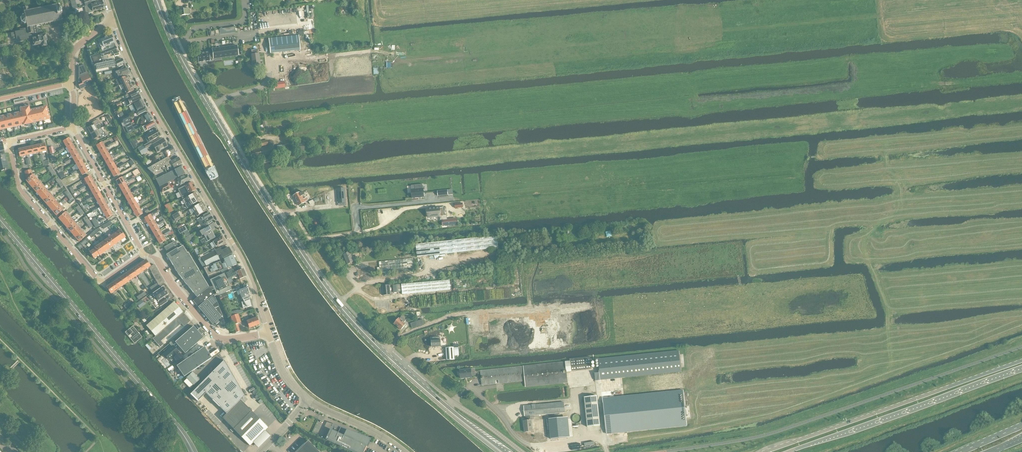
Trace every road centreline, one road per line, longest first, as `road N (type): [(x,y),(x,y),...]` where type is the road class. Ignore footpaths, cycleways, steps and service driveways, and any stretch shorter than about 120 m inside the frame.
road 1 (primary): [(447,409),(364,336),(315,273),(191,76),(157,0)]
road 2 (residential): [(268,333),(250,275),(142,89),(113,20)]
road 3 (residential): [(73,127),(10,143),(21,191),(100,282),(144,254)]
road 4 (secondary): [(183,433),(0,221)]
road 5 (primary): [(1021,361),(765,451)]
road 6 (primary): [(788,451),(1021,367)]
road 7 (residential): [(268,333),(213,335),(158,261),(144,254)]
road 8 (residential): [(144,254),(73,127)]

